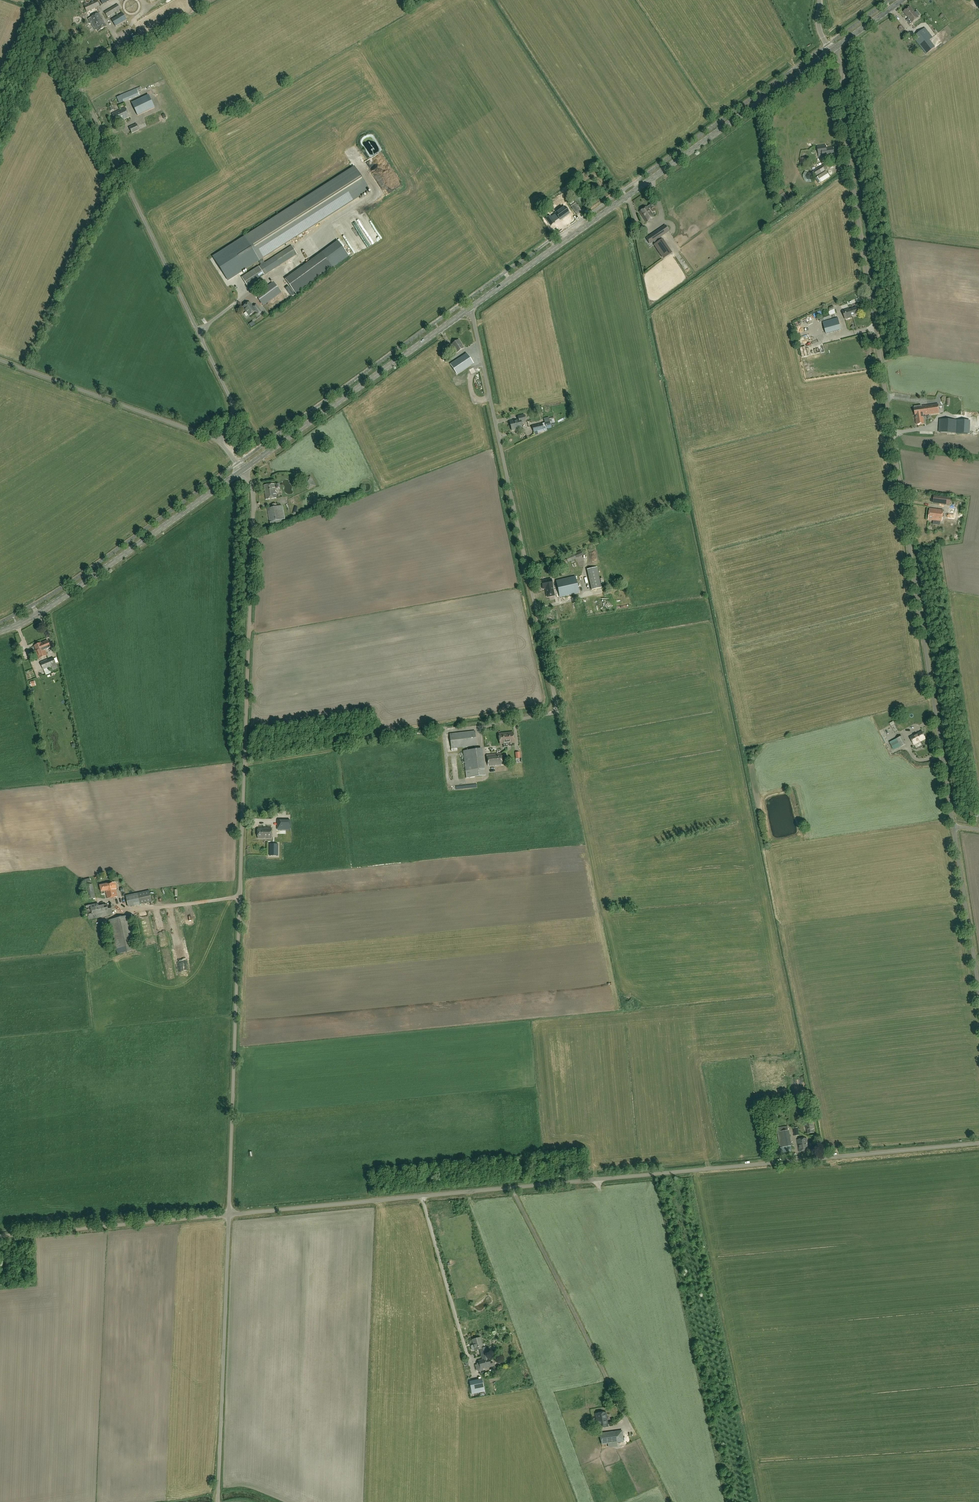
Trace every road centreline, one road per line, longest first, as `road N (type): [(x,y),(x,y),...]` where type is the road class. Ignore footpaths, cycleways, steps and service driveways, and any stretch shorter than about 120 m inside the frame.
road 1 (unclassified): [(978,991),(842,111),(842,68),(832,50)]
road 2 (unclassified): [(229,1215),(978,1143)]
road 3 (unclassified): [(229,1215),(254,502),(242,471)]
road 4 (unclassified): [(219,441),(232,419),(231,400),(37,0)]
road 5 (tertiary): [(468,310),(832,50)]
road 6 (unclassified): [(554,712),(468,310)]
road 7 (tertiary): [(0,632),(48,608),(242,471)]
road 8 (unclassified): [(218,1501),(229,1215)]
road 9 (tertiary): [(242,471),(468,310)]
road 10 (unclassified): [(219,441),(0,360)]
road 11 (unclassified): [(0,1236),(229,1215)]
road 12 (track): [(244,765),(443,733)]

